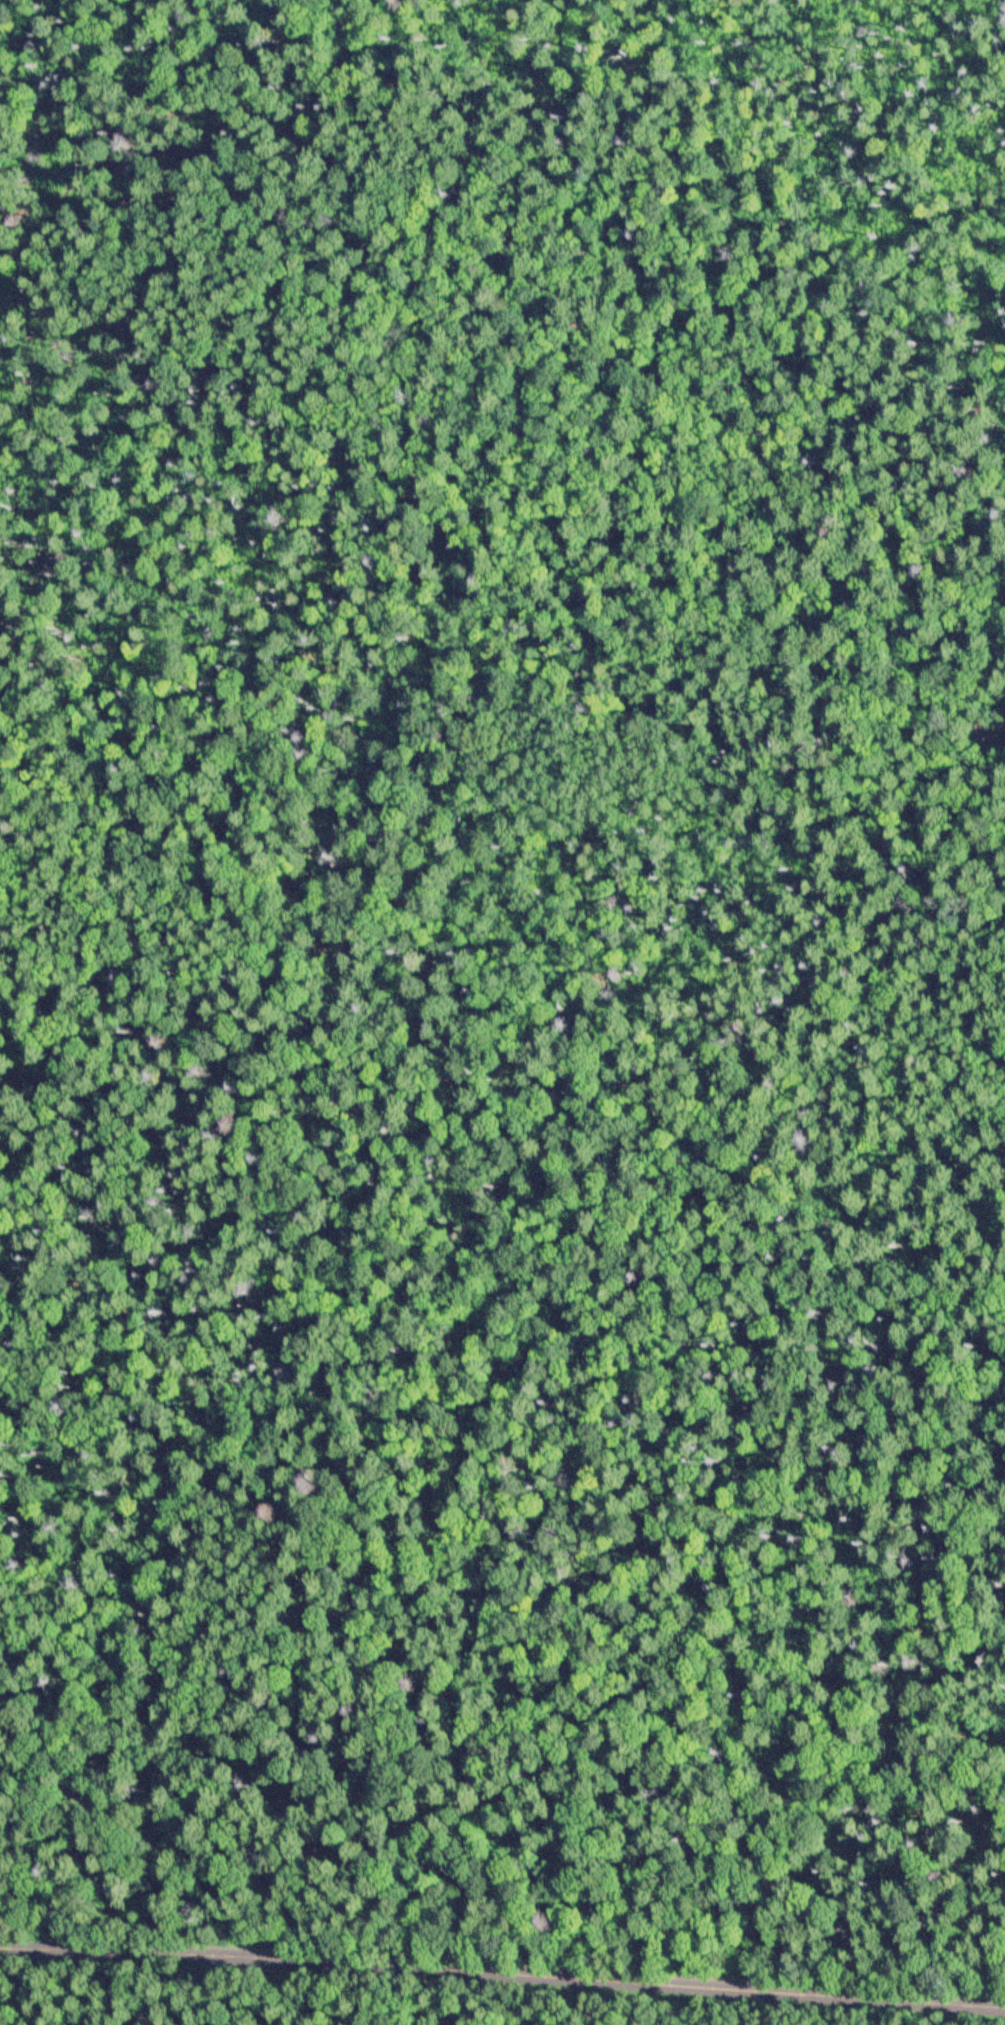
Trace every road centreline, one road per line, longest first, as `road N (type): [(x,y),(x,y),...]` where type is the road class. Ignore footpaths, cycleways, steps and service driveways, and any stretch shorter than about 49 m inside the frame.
road 1 (secondary): [(0,1957),(1004,2008)]

